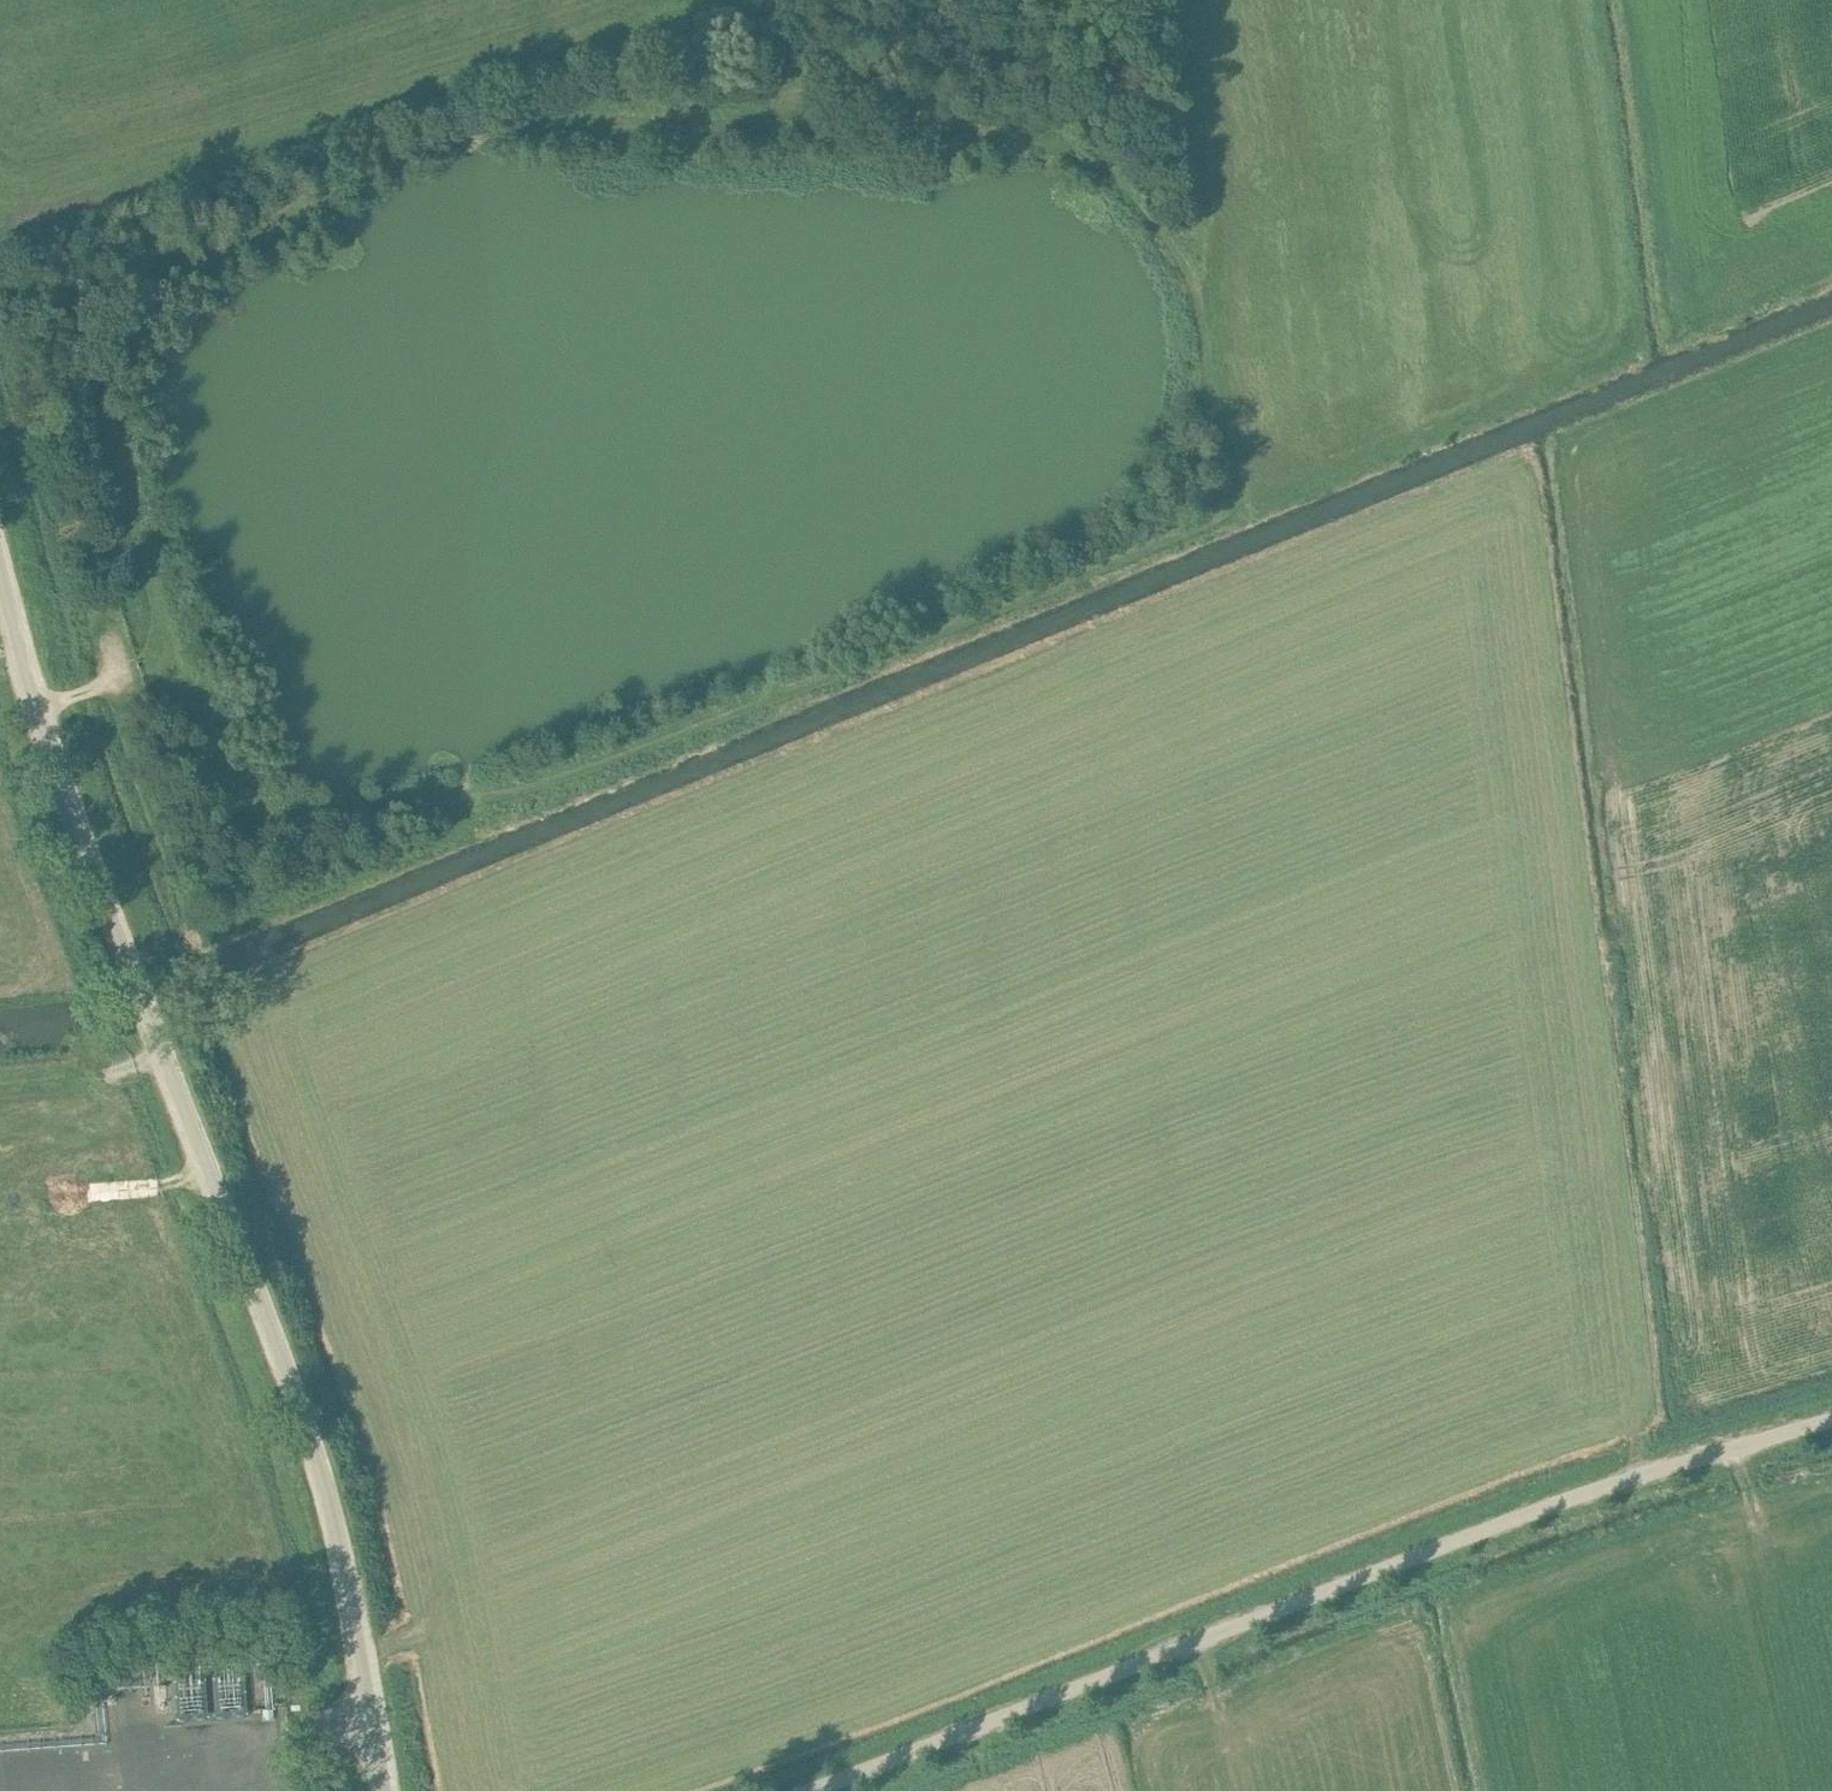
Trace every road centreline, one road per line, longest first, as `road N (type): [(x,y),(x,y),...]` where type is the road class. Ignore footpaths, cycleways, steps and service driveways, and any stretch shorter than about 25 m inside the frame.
road 1 (unclassified): [(384,1790),(341,1548),(300,1404),(65,806),(0,585)]
road 2 (unclassified): [(811,1790),(1445,1545),(1831,1419)]

